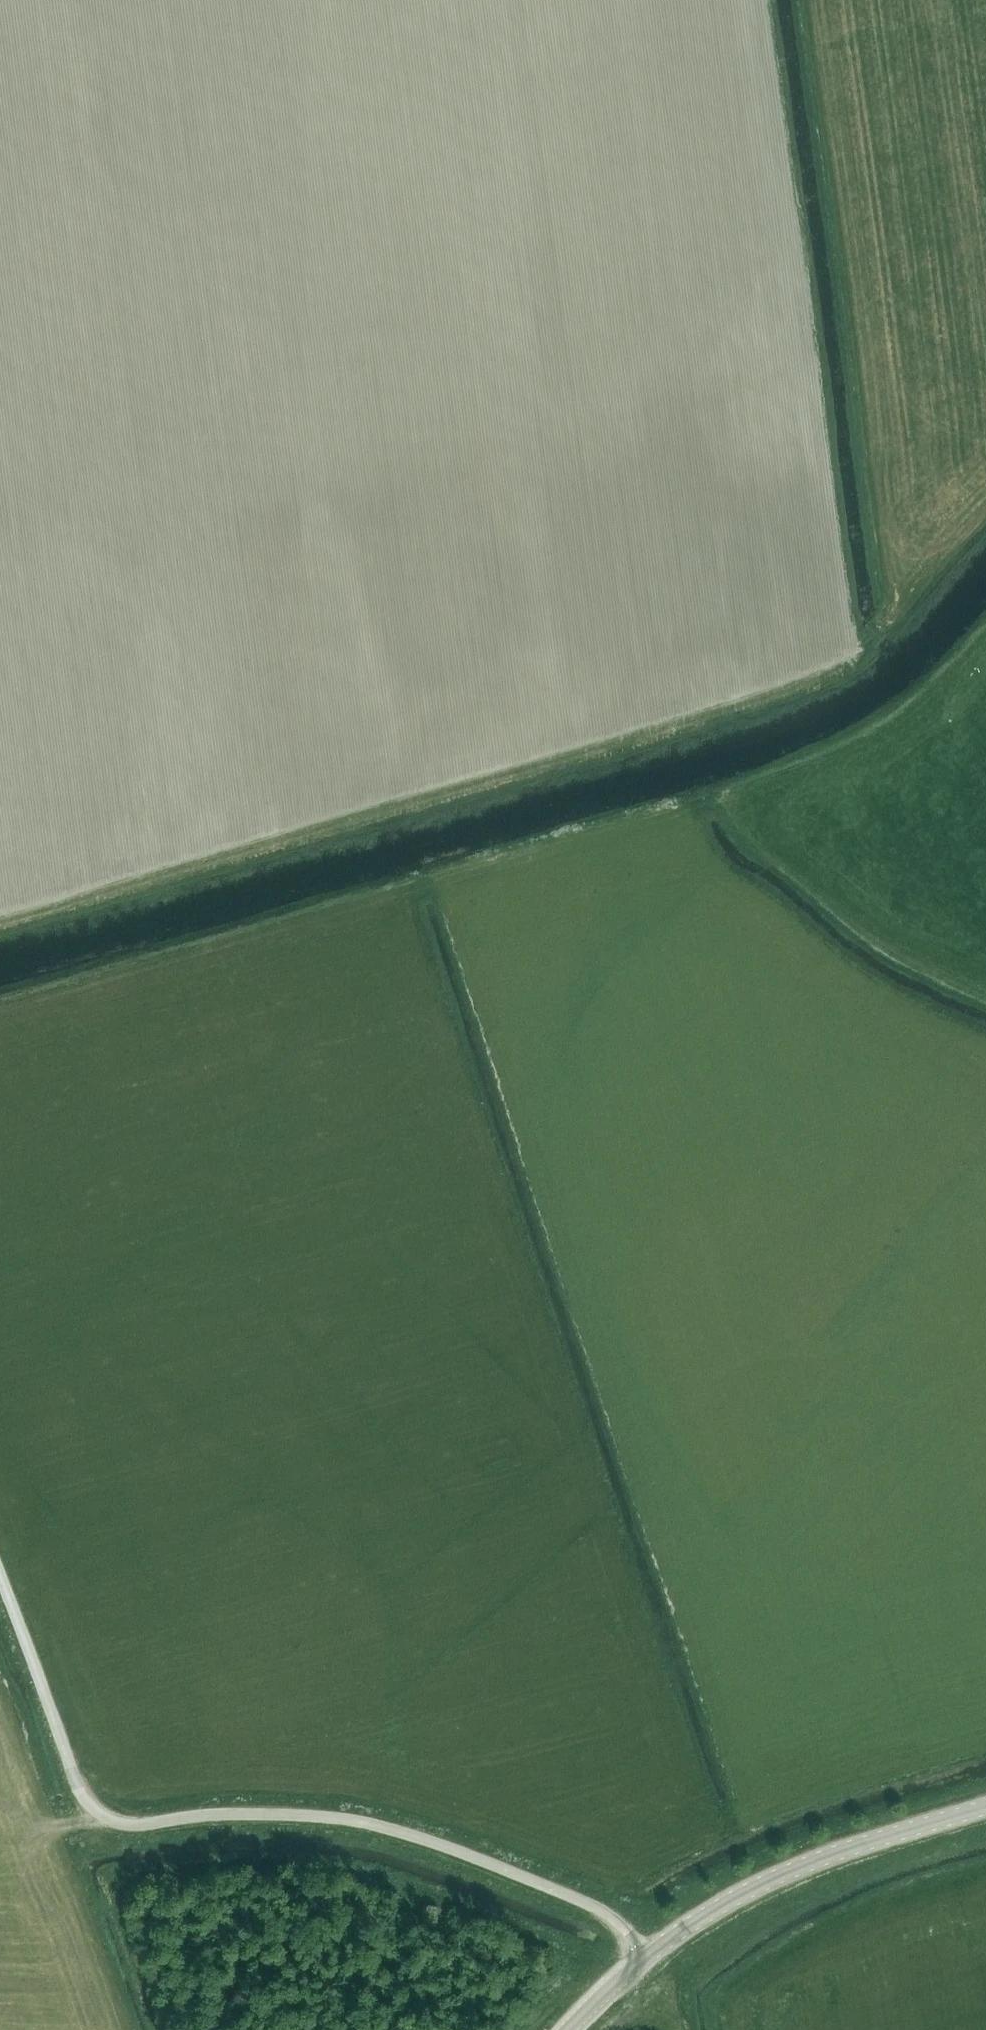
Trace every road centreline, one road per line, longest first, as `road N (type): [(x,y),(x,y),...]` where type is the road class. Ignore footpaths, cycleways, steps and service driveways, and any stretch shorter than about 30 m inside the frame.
road 1 (unclassified): [(646,1954),(609,1913),(395,1828),(315,1815),(232,1813),(131,1824),(103,1816),(78,1786),(0,1577)]
road 2 (tertiary): [(646,1954),(786,1874),(985,1807)]

